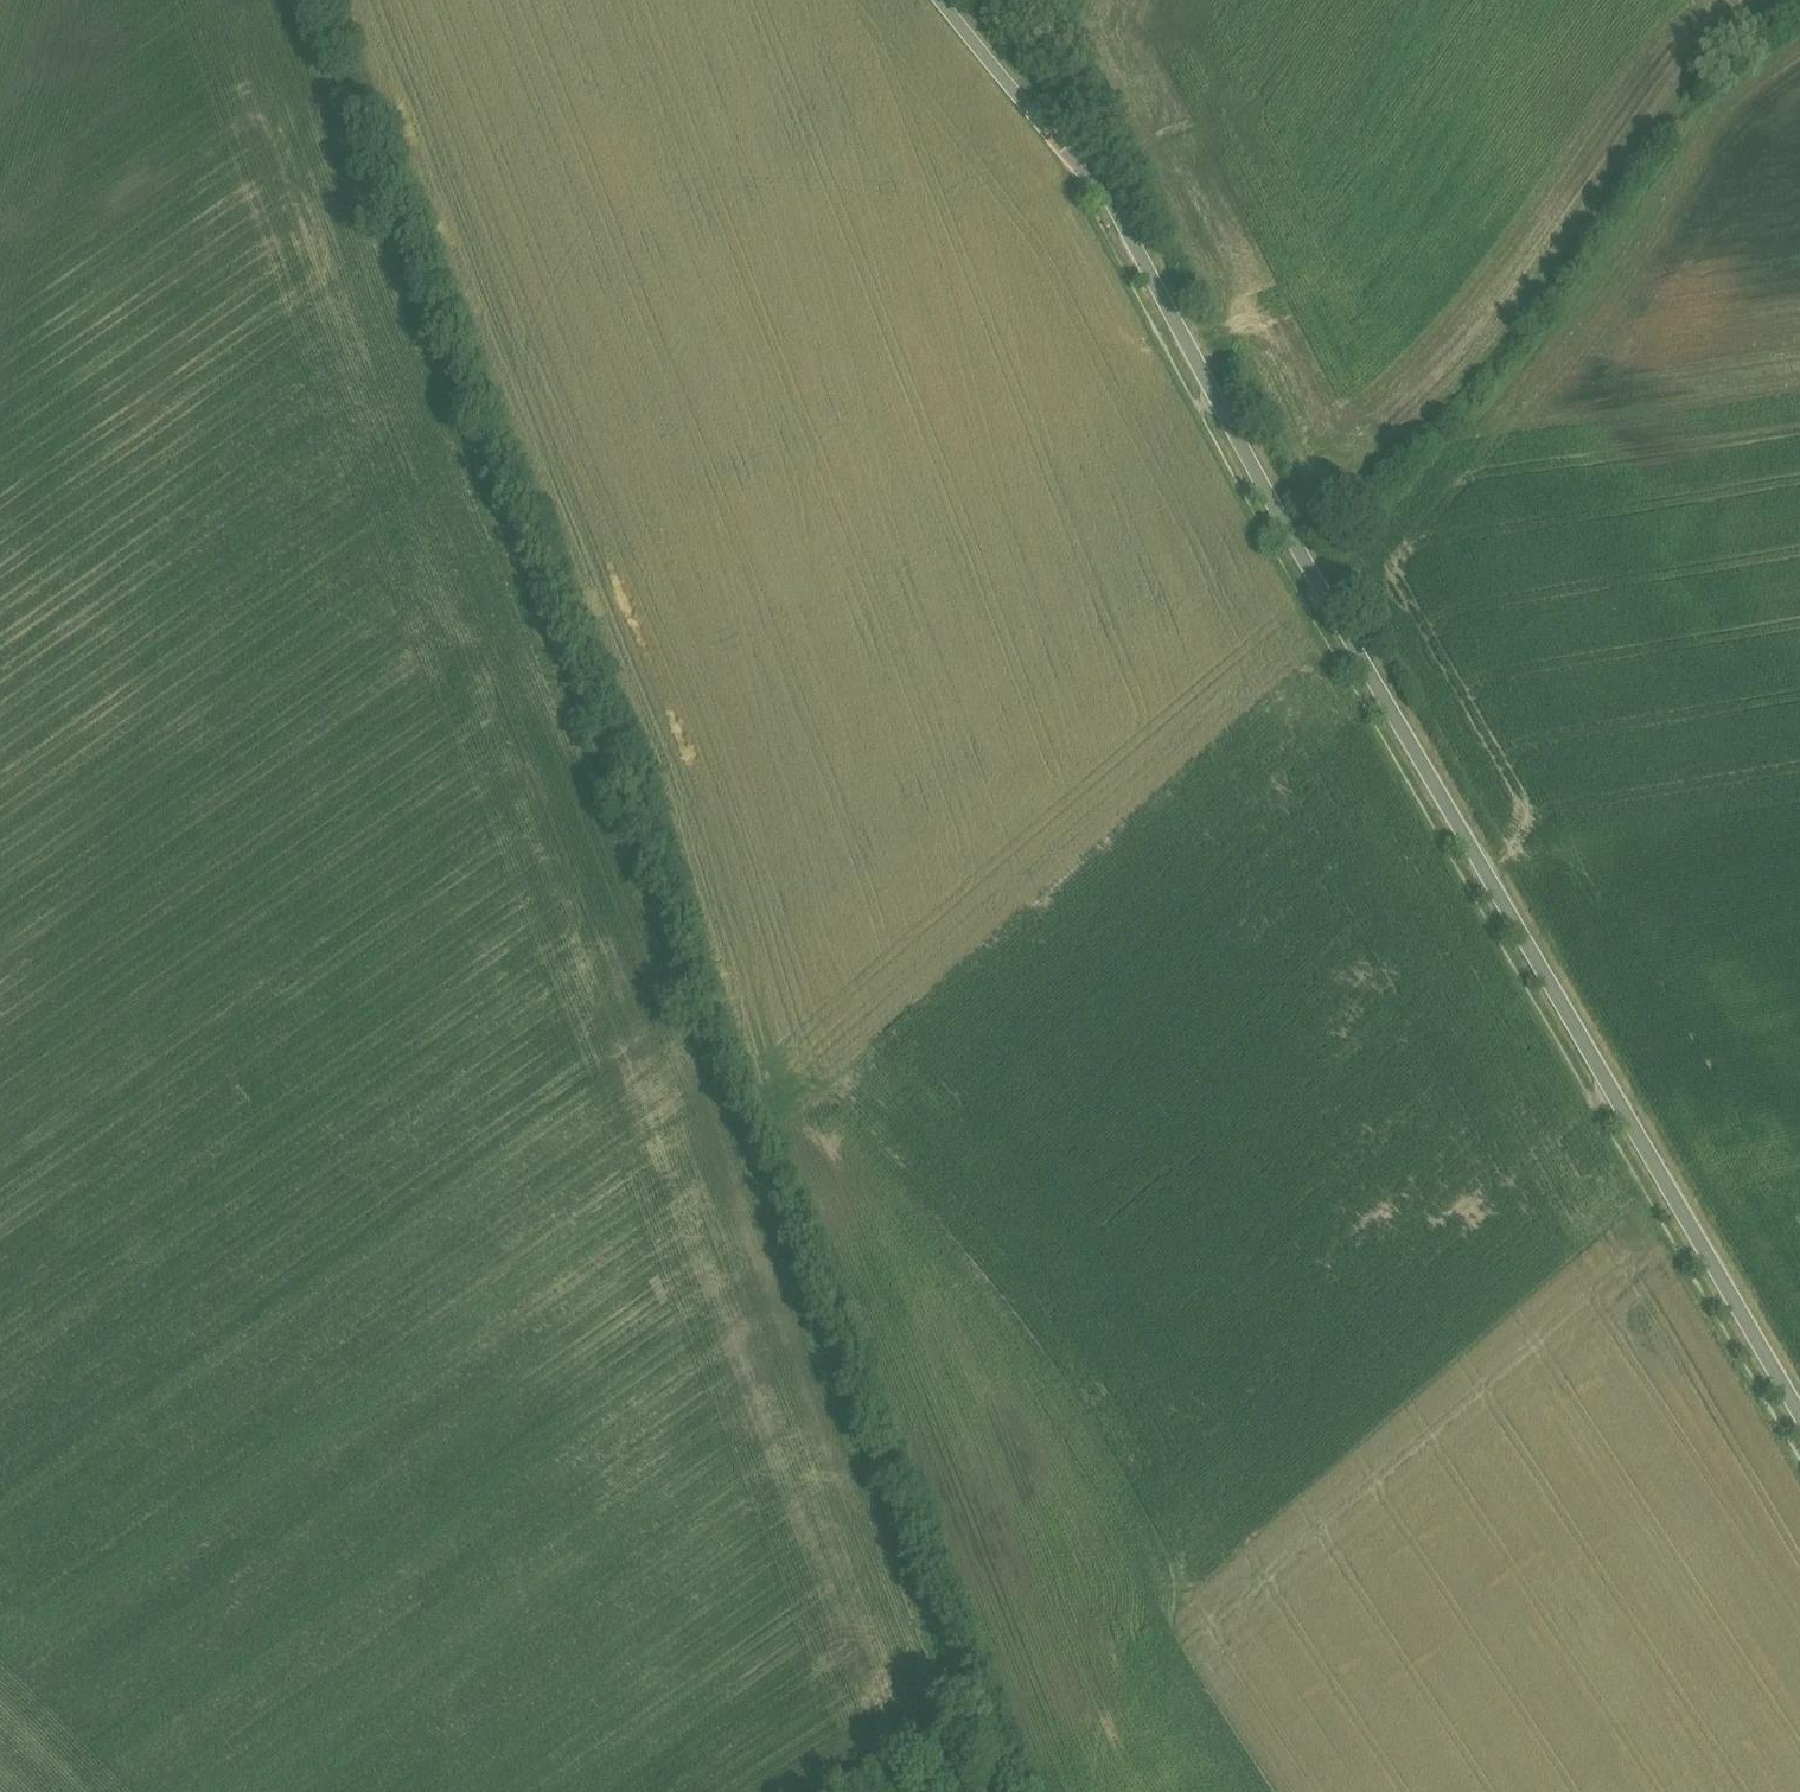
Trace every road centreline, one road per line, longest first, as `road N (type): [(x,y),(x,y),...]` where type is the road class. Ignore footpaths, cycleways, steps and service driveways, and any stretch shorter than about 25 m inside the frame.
road 1 (unclassified): [(1799,1407),(1306,554),(1013,0)]

